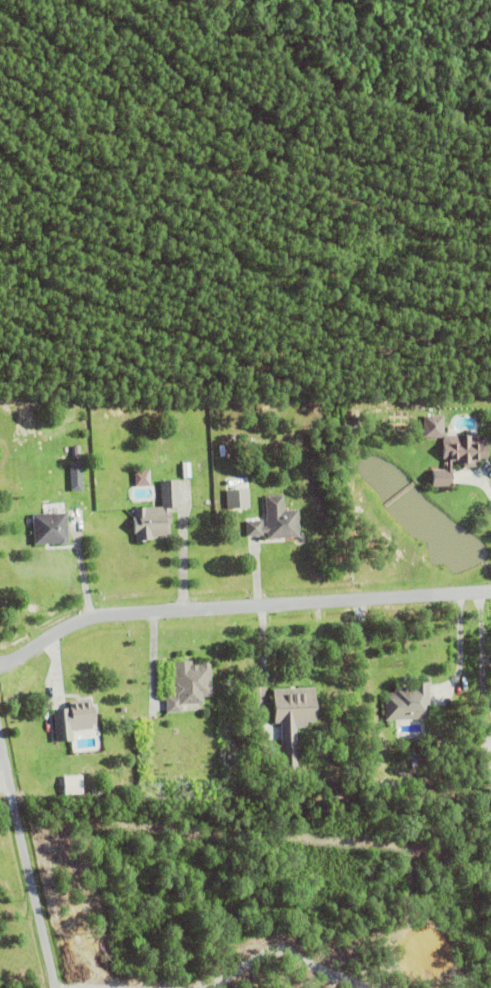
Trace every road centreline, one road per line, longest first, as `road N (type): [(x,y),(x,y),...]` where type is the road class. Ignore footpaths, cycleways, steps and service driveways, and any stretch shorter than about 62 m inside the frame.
road 1 (residential): [(0,666),(93,619),(490,593)]
road 2 (residential): [(56,987),(0,730)]

